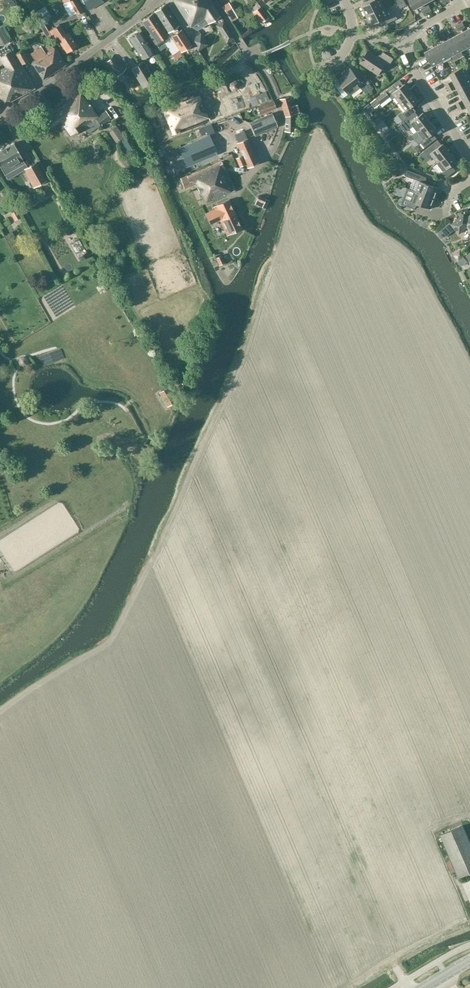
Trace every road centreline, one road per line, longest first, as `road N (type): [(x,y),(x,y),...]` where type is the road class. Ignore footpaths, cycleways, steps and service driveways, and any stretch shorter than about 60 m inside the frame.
road 1 (residential): [(0,115),(161,0)]
road 2 (residential): [(253,60),(282,116),(272,151),(244,184)]
road 3 (residential): [(469,154),(405,58),(406,47)]

